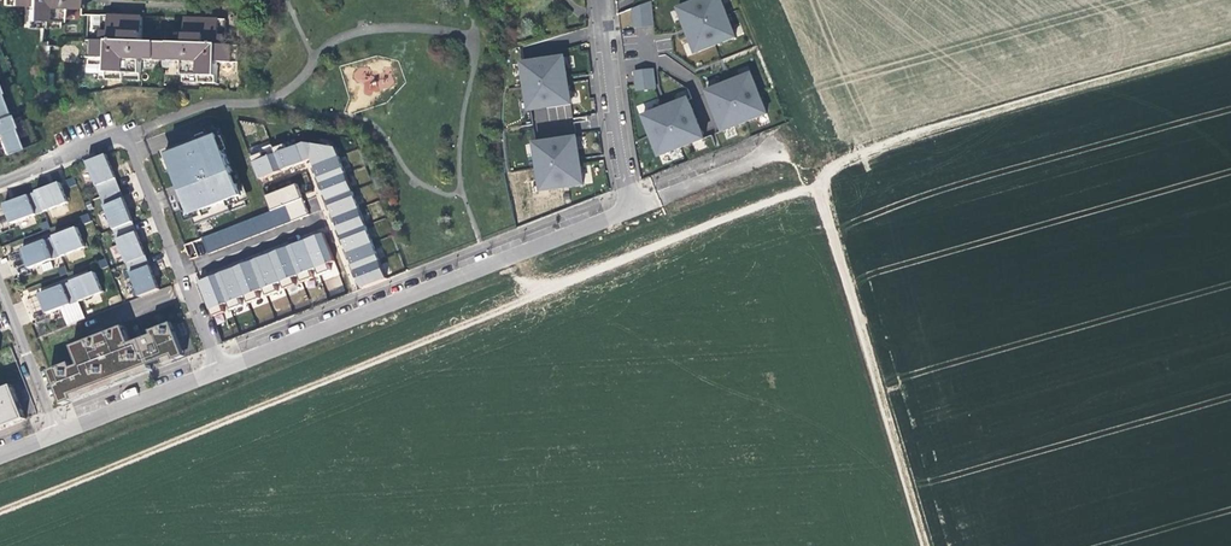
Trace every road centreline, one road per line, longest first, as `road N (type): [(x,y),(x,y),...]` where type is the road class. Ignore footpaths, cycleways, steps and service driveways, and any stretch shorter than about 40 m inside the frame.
road 1 (residential): [(220,371),(632,210)]
road 2 (track): [(1230,45),(919,132),(837,164),(818,184)]
road 3 (residential): [(0,183),(112,138),(127,142),(220,371)]
road 4 (track): [(928,545),(818,184)]
road 5 (residential): [(599,0),(632,210)]
road 6 (residential): [(58,434),(220,371)]
road 7 (residential): [(0,286),(58,434)]
road 8 (residential): [(632,210),(779,151)]

